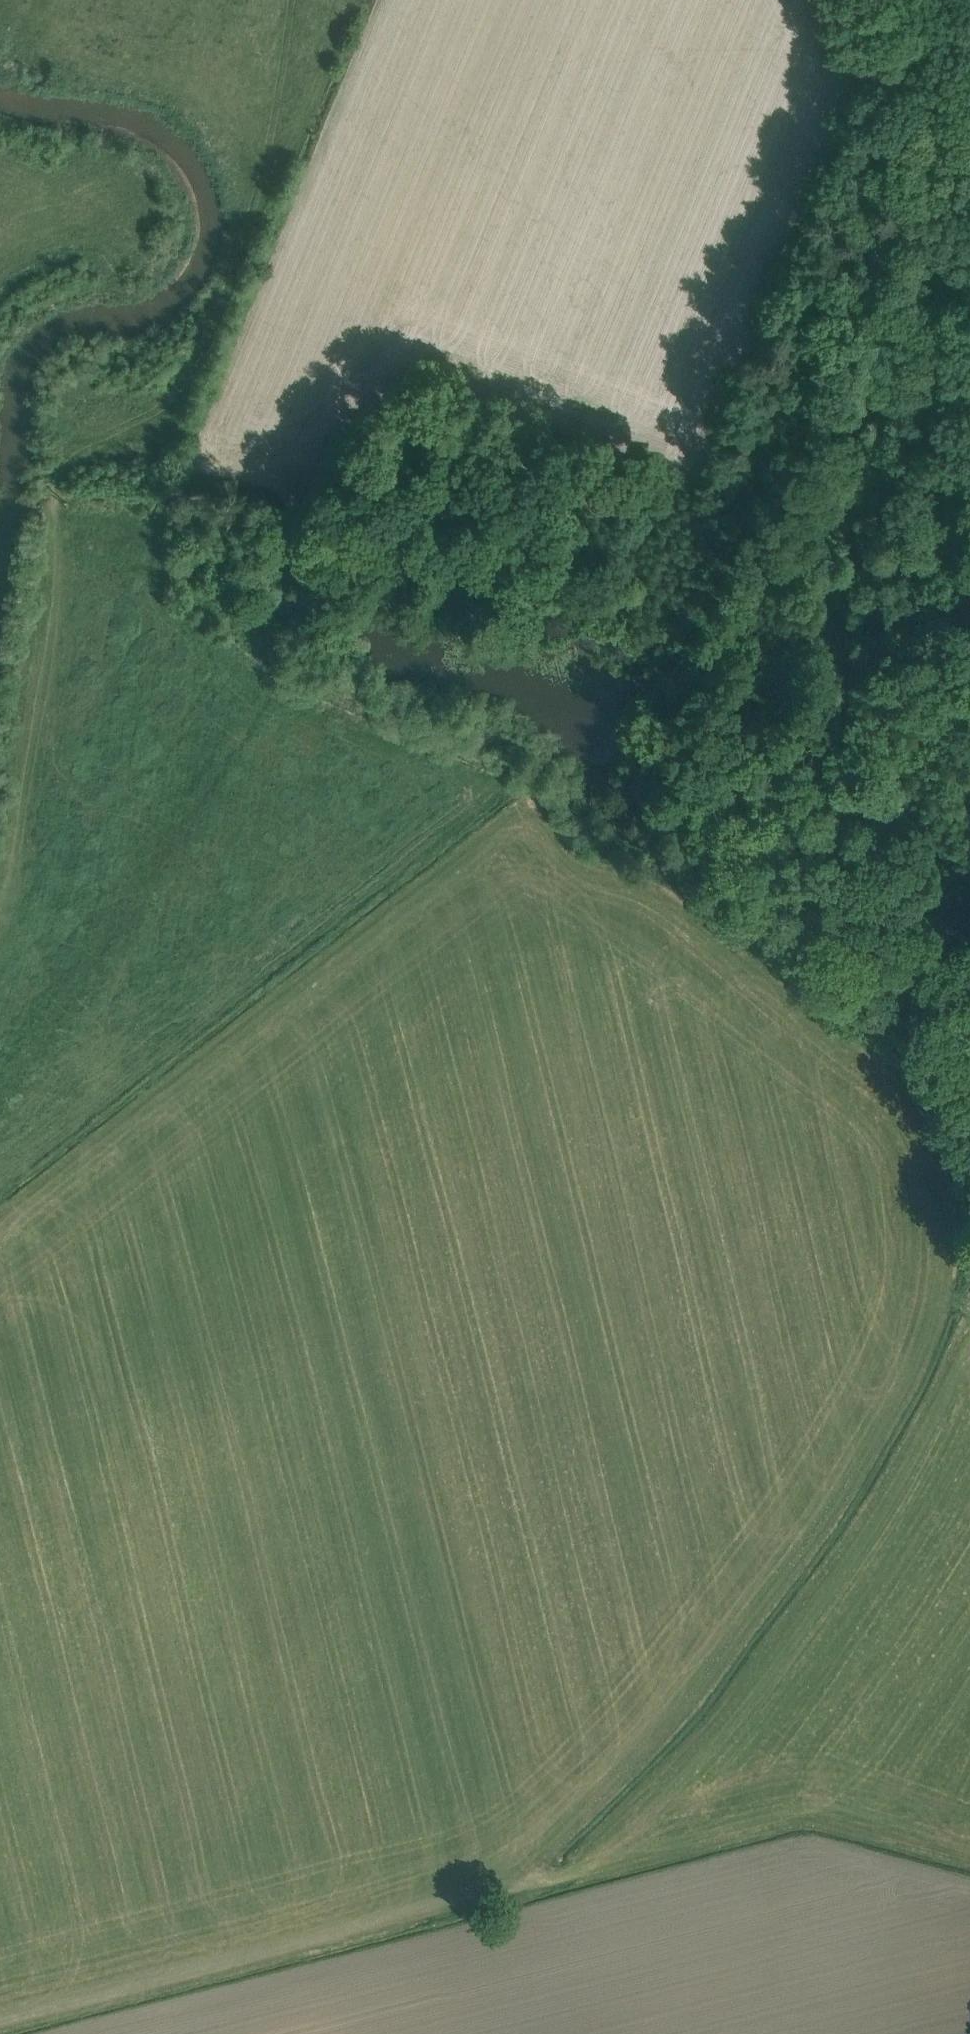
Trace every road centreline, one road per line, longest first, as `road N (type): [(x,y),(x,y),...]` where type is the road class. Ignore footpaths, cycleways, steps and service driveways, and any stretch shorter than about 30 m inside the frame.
road 1 (track): [(0,2025),(464,1910)]
road 2 (track): [(893,0),(969,155)]

